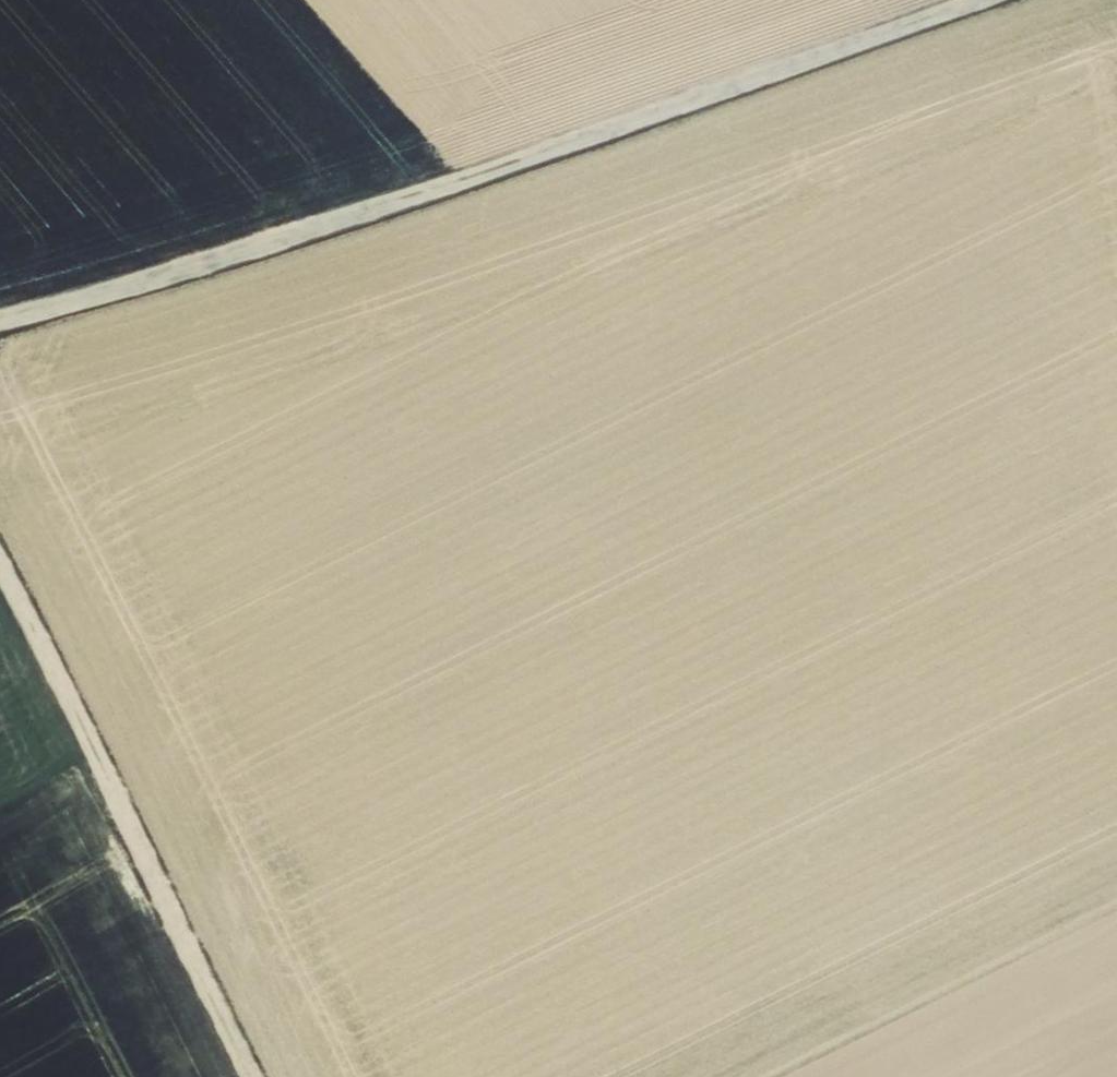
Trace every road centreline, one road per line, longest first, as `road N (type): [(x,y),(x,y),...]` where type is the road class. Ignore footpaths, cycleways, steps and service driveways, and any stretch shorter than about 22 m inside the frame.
road 1 (track): [(0,321),(435,190),(985,0)]
road 2 (track): [(253,1076),(0,568)]

